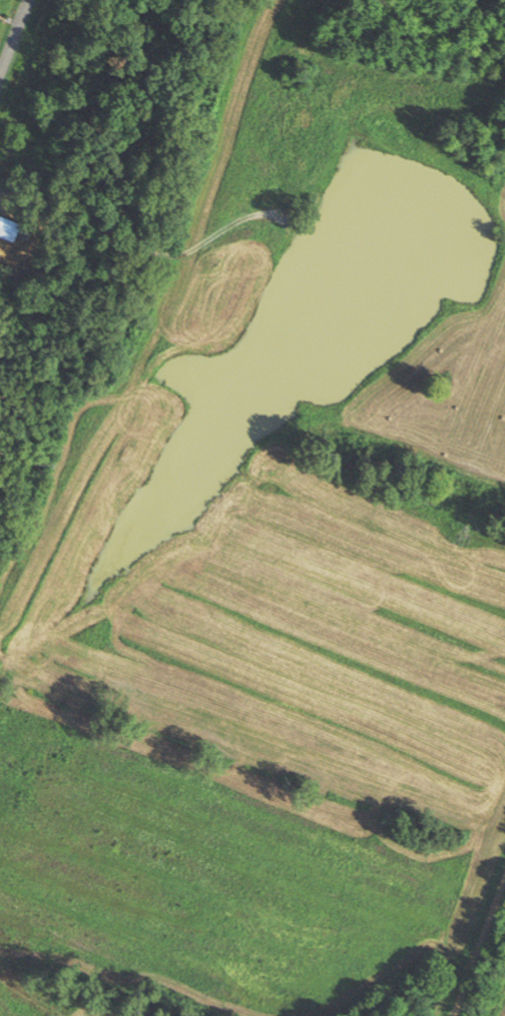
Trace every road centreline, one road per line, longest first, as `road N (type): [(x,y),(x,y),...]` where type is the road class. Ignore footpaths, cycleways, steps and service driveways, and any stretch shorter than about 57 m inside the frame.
road 1 (residential): [(504,883),(455,1015)]

